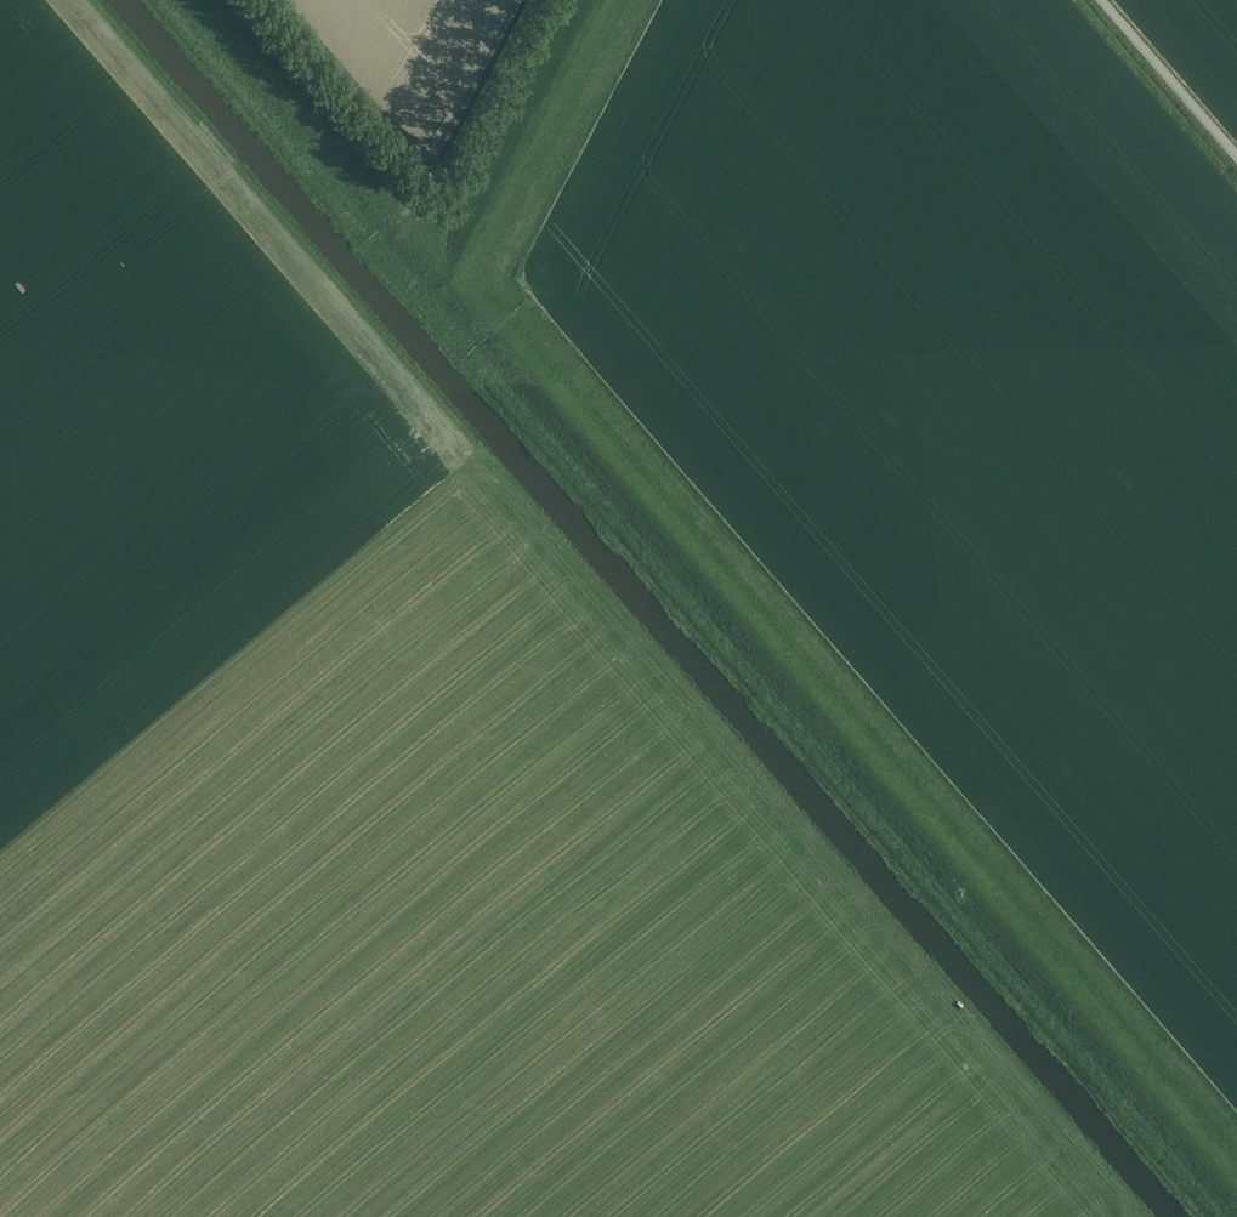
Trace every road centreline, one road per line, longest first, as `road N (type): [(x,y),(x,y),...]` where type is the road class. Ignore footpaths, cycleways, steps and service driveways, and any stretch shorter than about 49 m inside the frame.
road 1 (unclassified): [(1236,150),(1108,0)]

